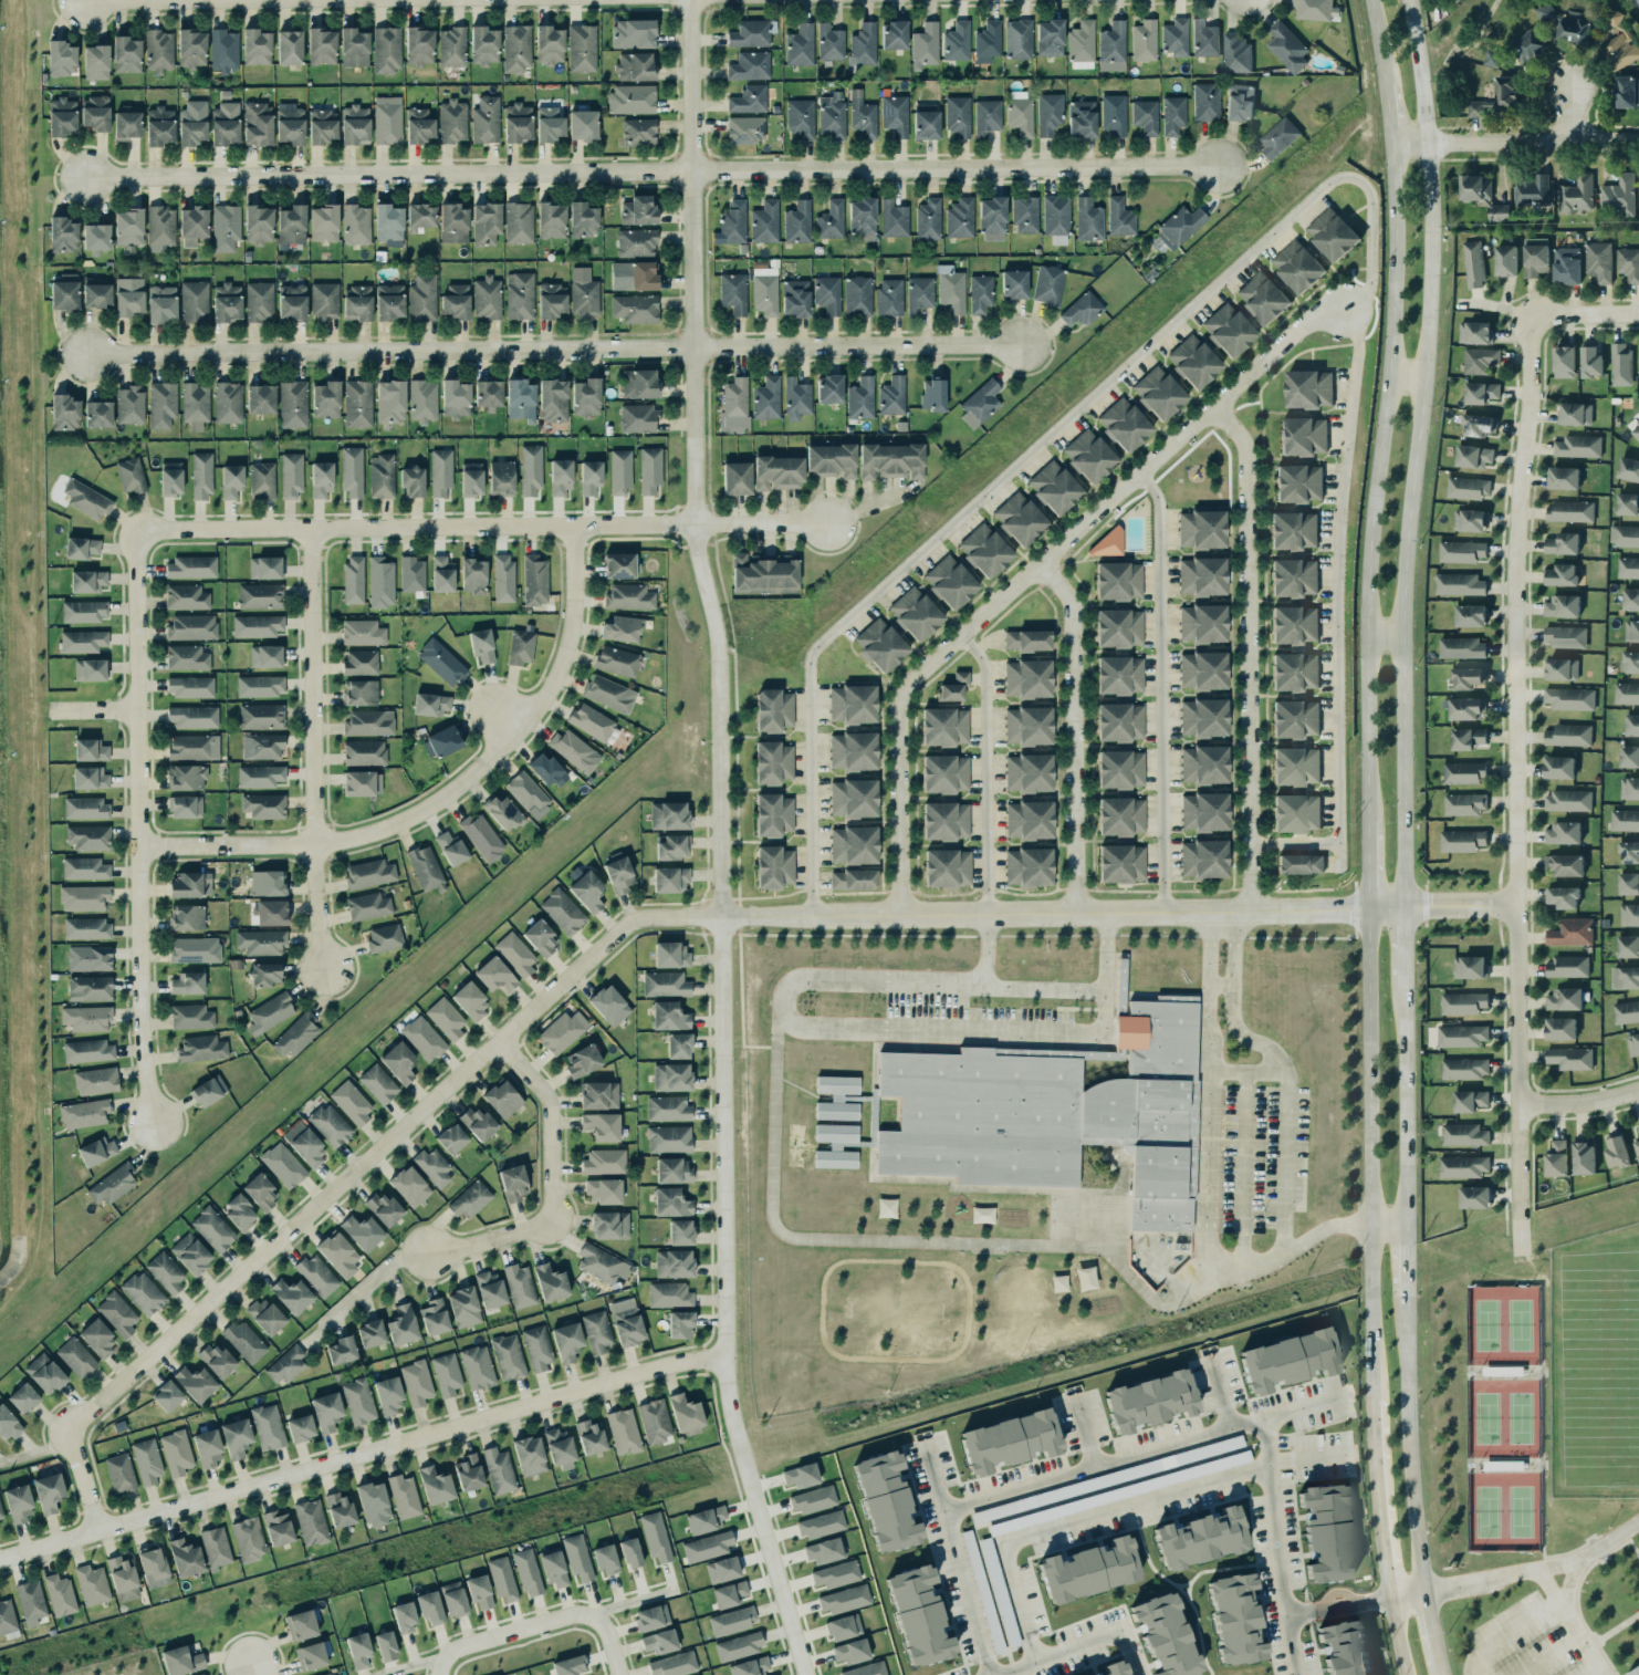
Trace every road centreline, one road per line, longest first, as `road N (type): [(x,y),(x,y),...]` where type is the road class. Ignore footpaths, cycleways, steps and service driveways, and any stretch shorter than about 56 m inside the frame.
road 1 (residential): [(806,1674),(727,1392),(719,653),(695,523),(692,0)]
road 2 (residential): [(1218,168),(87,179)]
road 3 (residential): [(1022,346),(87,353)]
road 4 (residential): [(1524,1251),(1513,908),(1514,527),(1531,318)]
road 5 (secondary): [(1406,908),(1403,576),(1430,274),(1429,144),(1409,0)]
road 6 (residential): [(641,917),(73,1430),(100,1530)]
road 7 (residential): [(1406,908),(641,917)]
road 8 (residential): [(0,1558),(724,1355)]
road 9 (residential): [(1115,1631),(1035,1660),(999,1540),(1270,1455),(1301,1674)]
road 10 (secondary): [(1393,144),(1392,303),(1367,581),(1368,823)]
road 11 (residential): [(138,849),(314,849),(393,826),(473,779),(529,720),(574,637),(575,526)]
road 12 (residential): [(137,530),(143,1040),(155,1122)]
road 13 (residential): [(900,694),(1313,319),(1344,313)]
road 14 (residential): [(695,523),(137,530)]
road 15 (residential): [(1254,911),(1249,459),(1215,409)]
road 16 (secondary): [(1369,909),(1371,1402)]
road 17 (residential): [(311,530),(314,849),(324,972)]
road 18 (residential): [(940,1511),(1333,1396)]
road 19 (residential): [(1074,913),(1073,620),(1067,596),(1040,565)]
road 20 (residential): [(501,1041),(551,1099),(554,1223),(432,1256)]
road 21 (residential): [(1393,144),(1638,141)]
road 22 (residential): [(86,2),(329,0)]
road 23 (secondary): [(1406,1226),(1406,988)]
road 24 (residential): [(993,1674),(922,1458)]
road 25 (residential): [(441,1664),(456,1648),(583,1615),(603,1625),(619,1674)]
road 26 (residential): [(897,914),(900,694)]
road 27 (secondary): [(1371,1402),(1390,1595)]
road 28 (secondary): [(1423,1592),(1411,1423)]
road 29 (residential): [(831,522),(695,523)]
road 30 (secondary): [(1411,1423),(1406,1299)]
road 31 (residential): [(1638,1089),(1569,1105),(1518,1104)]

